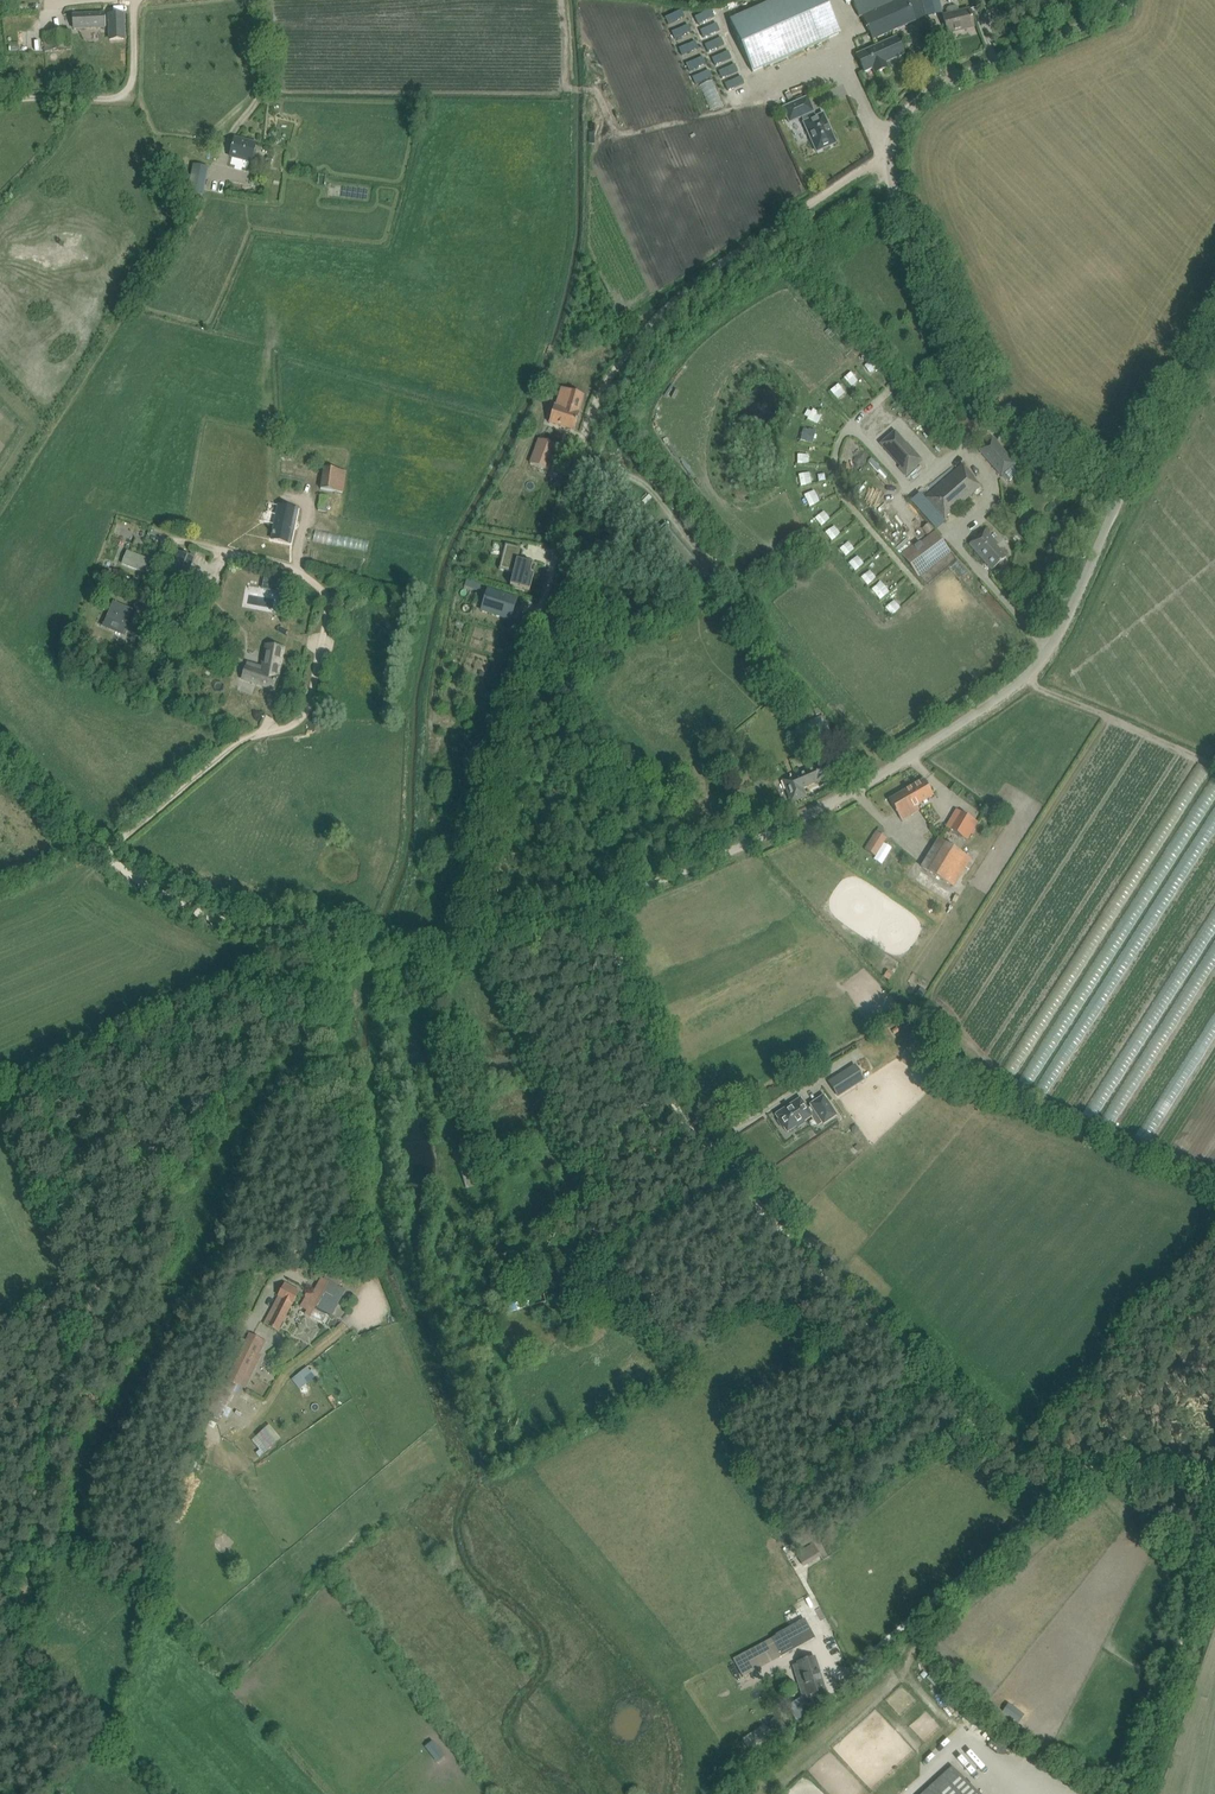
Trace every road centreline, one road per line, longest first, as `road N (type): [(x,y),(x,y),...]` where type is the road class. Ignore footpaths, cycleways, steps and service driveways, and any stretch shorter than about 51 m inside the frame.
road 1 (unclassified): [(891,143),(642,318),(606,363),(459,933)]
road 2 (track): [(591,902),(691,1125),(966,1428),(1014,1458),(1184,1474),(1204,1489),(1214,1515)]
road 3 (unclassified): [(459,933),(591,902),(708,859),(861,784),(1022,681),(1045,653),(1123,491)]
road 4 (unclassified): [(1123,491),(993,412),(900,217),(891,143)]
road 5 (track): [(0,741),(107,851),(212,912),(346,942)]
road 6 (unclassified): [(891,143),(937,92),(1101,20),(1117,0)]
road 7 (track): [(1214,1531),(1202,1601),(1140,1793)]
road 8 (track): [(1022,681),(1214,773)]
road 9 (unclassified): [(1123,491),(1214,328)]

